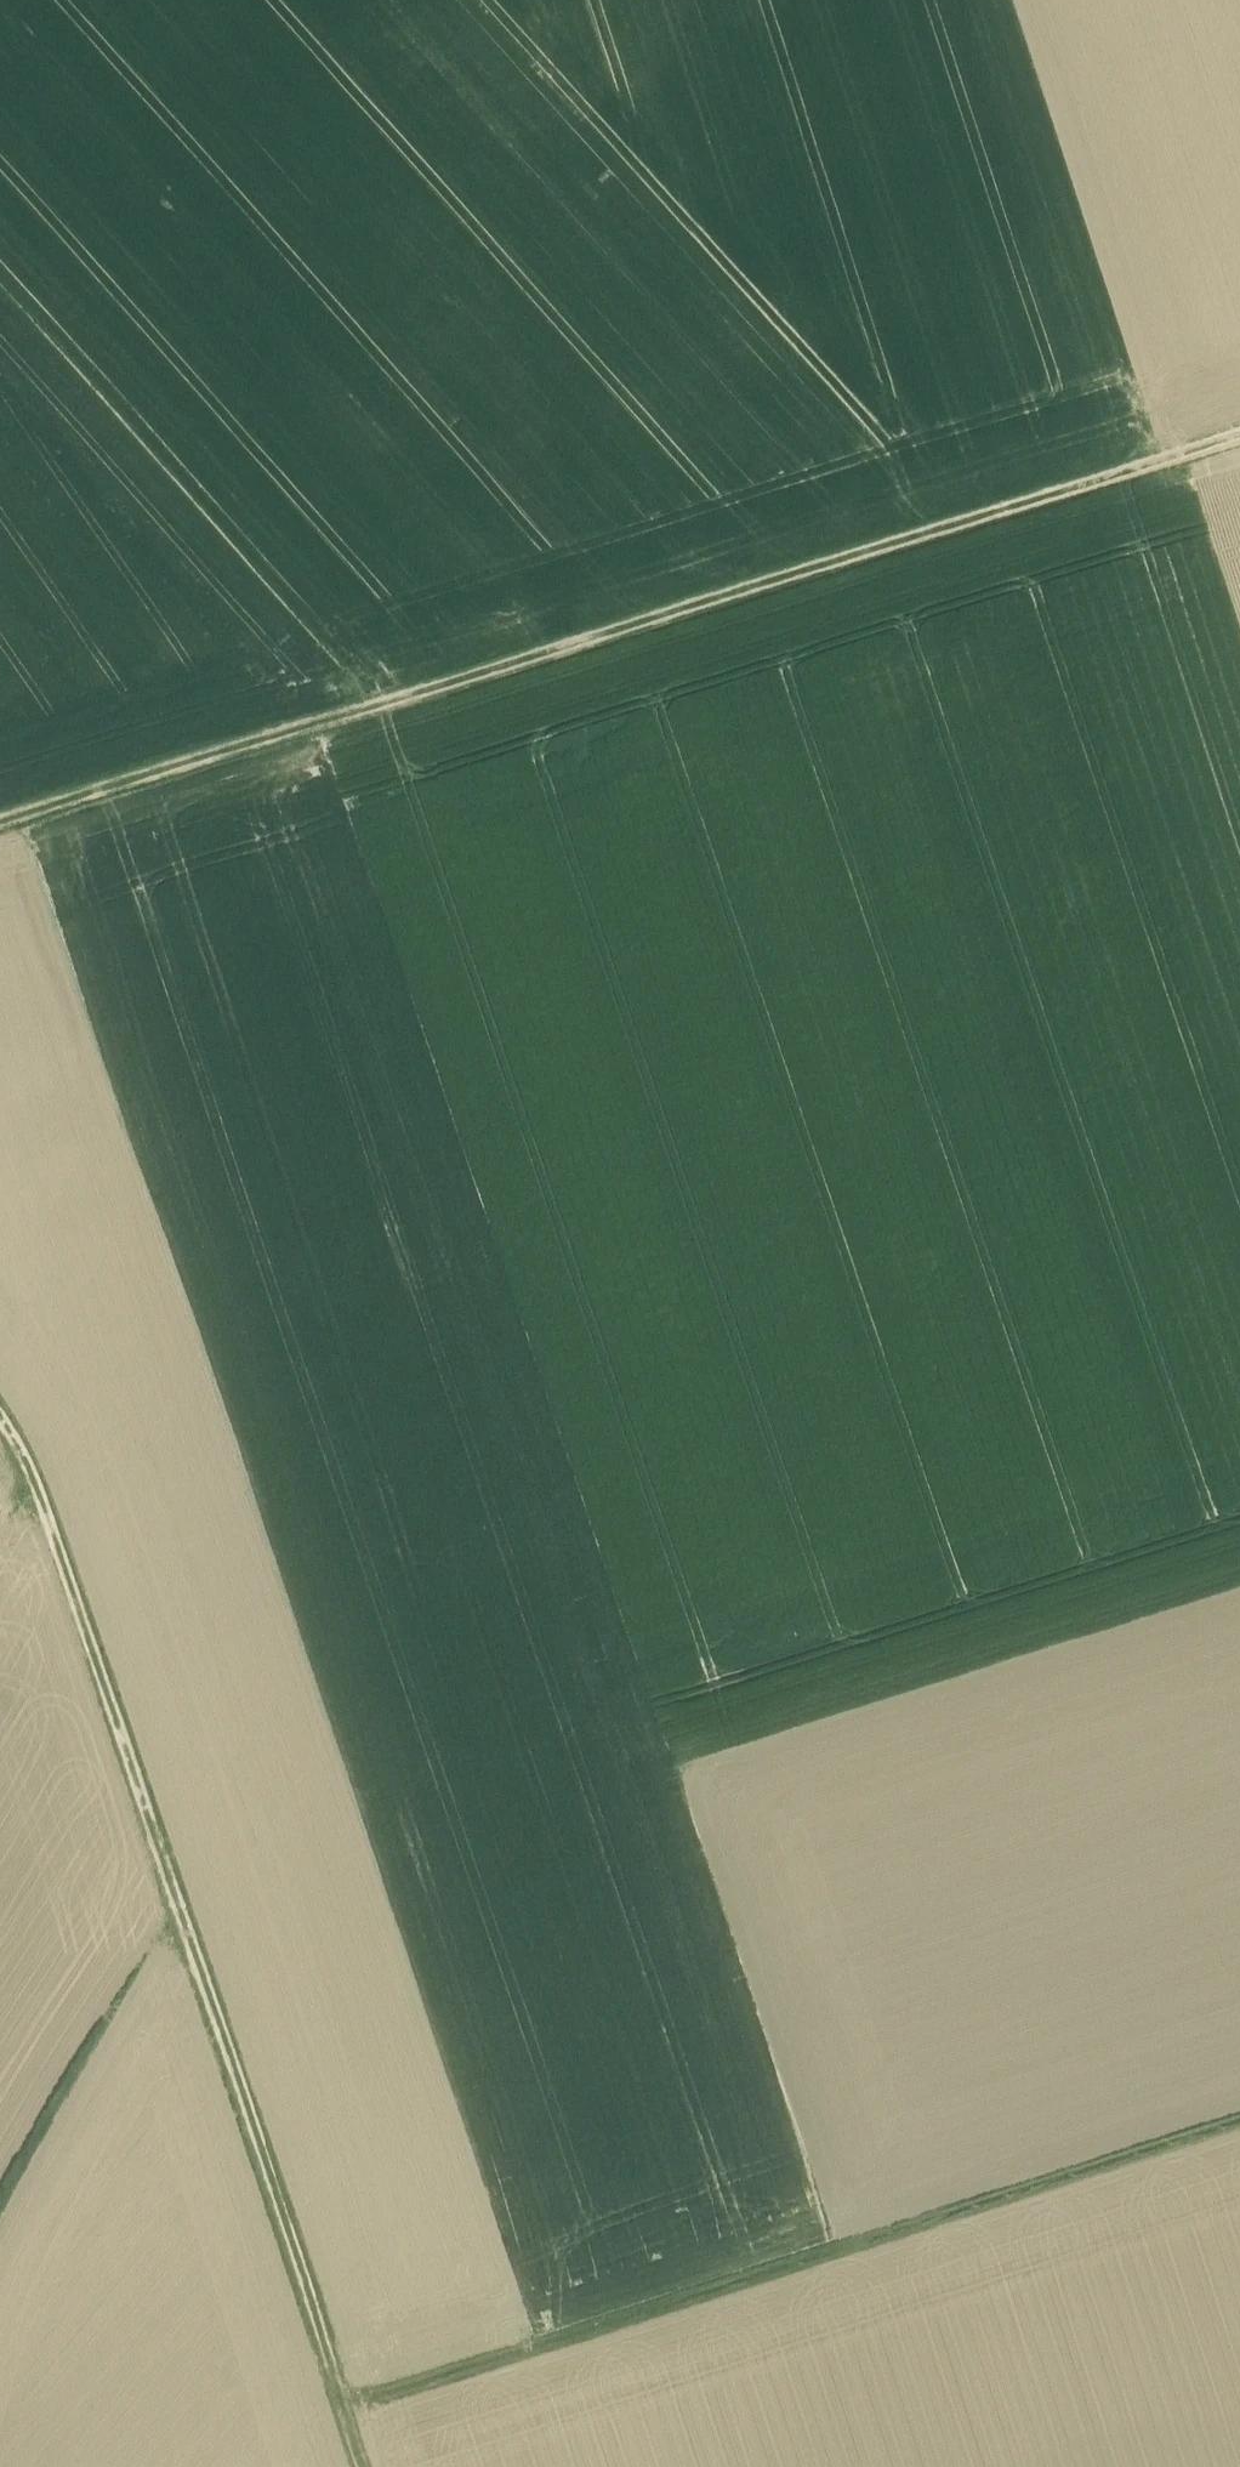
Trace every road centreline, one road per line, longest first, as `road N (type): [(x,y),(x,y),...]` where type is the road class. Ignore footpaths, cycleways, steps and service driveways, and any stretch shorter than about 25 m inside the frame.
road 1 (track): [(1239,440),(0,825)]
road 2 (track): [(362,2466),(32,1480),(0,1437)]
road 3 (track): [(341,2404),(1239,2122)]

